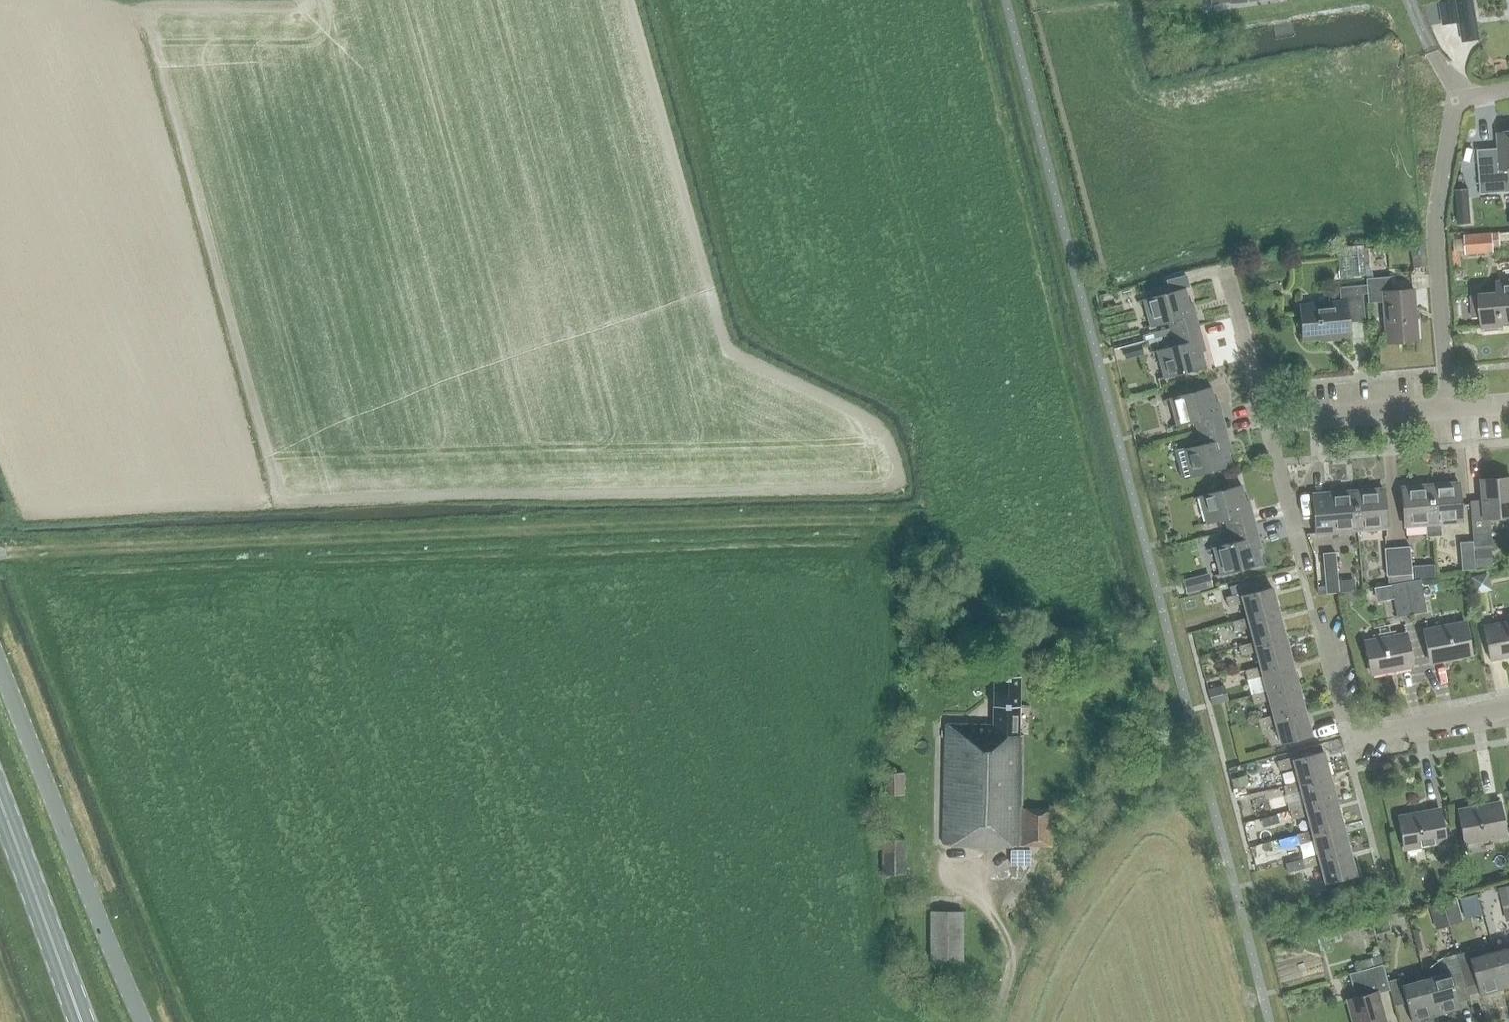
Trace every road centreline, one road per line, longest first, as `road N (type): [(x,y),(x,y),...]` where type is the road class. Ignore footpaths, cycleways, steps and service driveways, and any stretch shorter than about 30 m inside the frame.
road 1 (track): [(0,555),(940,515)]
road 2 (unclassified): [(142,1021),(0,669)]
road 3 (residential): [(1508,90),(1459,100),(1452,119),(1435,226),(1448,408)]
road 4 (residential): [(1508,707),(1357,735),(1319,615)]
road 5 (track): [(1013,960),(1085,842),(1142,778),(1170,760)]
road 6 (primary): [(80,1021),(0,803)]
road 7 (residential): [(1267,426),(1448,408)]
road 8 (residential): [(1267,426),(1229,281)]
road 9 (residential): [(1304,567),(1267,426)]

